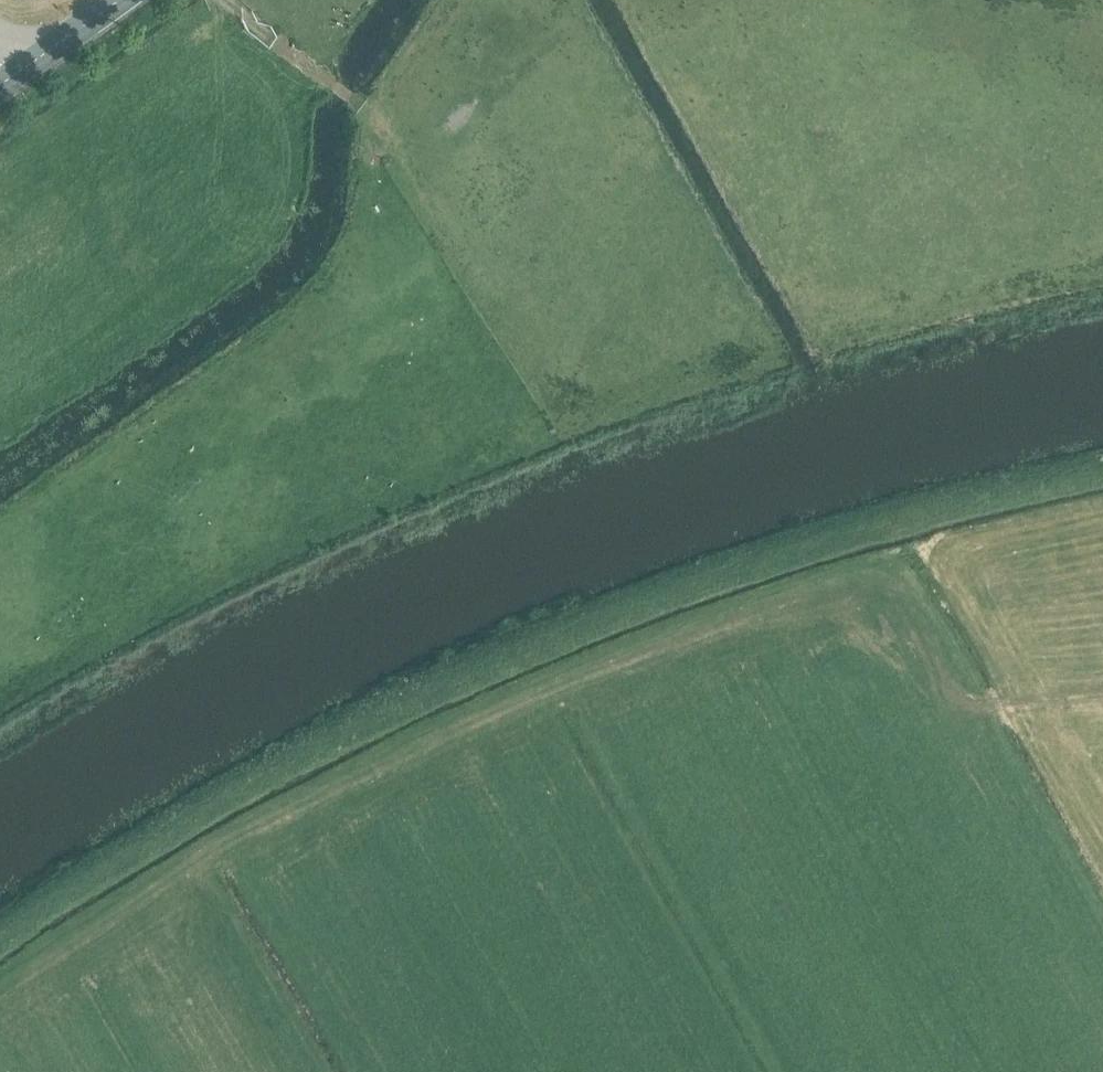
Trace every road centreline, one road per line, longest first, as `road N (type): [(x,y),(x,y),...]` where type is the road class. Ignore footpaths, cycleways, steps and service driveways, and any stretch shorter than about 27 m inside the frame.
road 1 (secondary): [(16,72),(116,0)]

